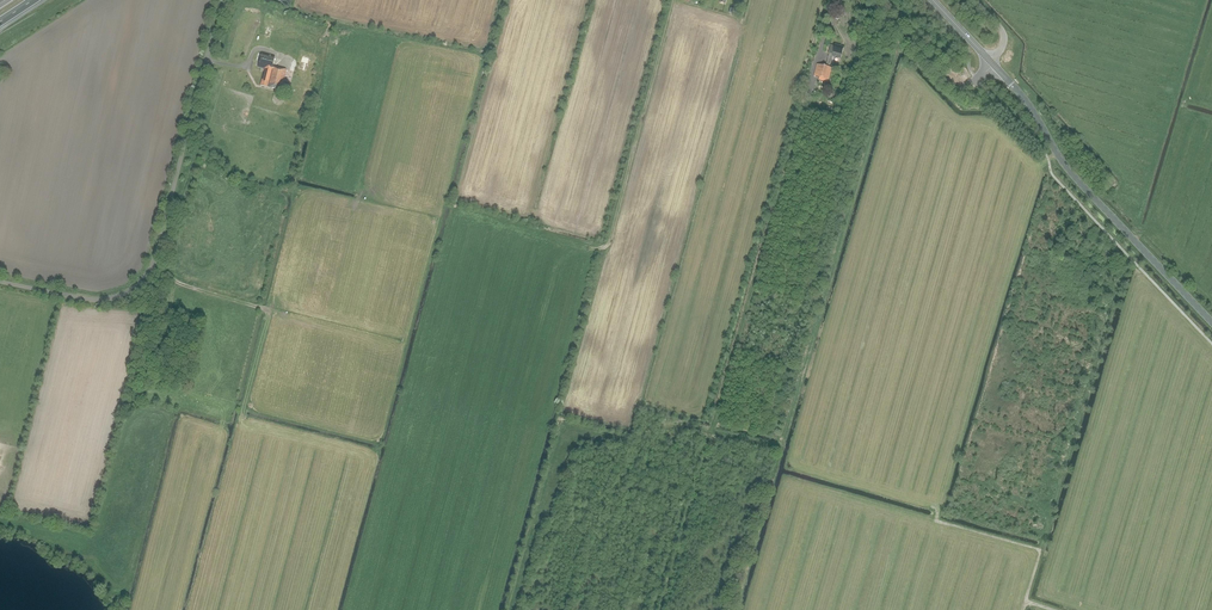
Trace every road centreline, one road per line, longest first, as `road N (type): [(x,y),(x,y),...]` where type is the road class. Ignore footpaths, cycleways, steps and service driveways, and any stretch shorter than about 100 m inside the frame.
road 1 (unclassified): [(0,285),(88,300),(135,289),(155,259),(222,0)]
road 2 (tertiary): [(1211,322),(1072,174),(993,63)]
road 3 (unclassified): [(870,0),(944,79),(972,83),(993,63)]

